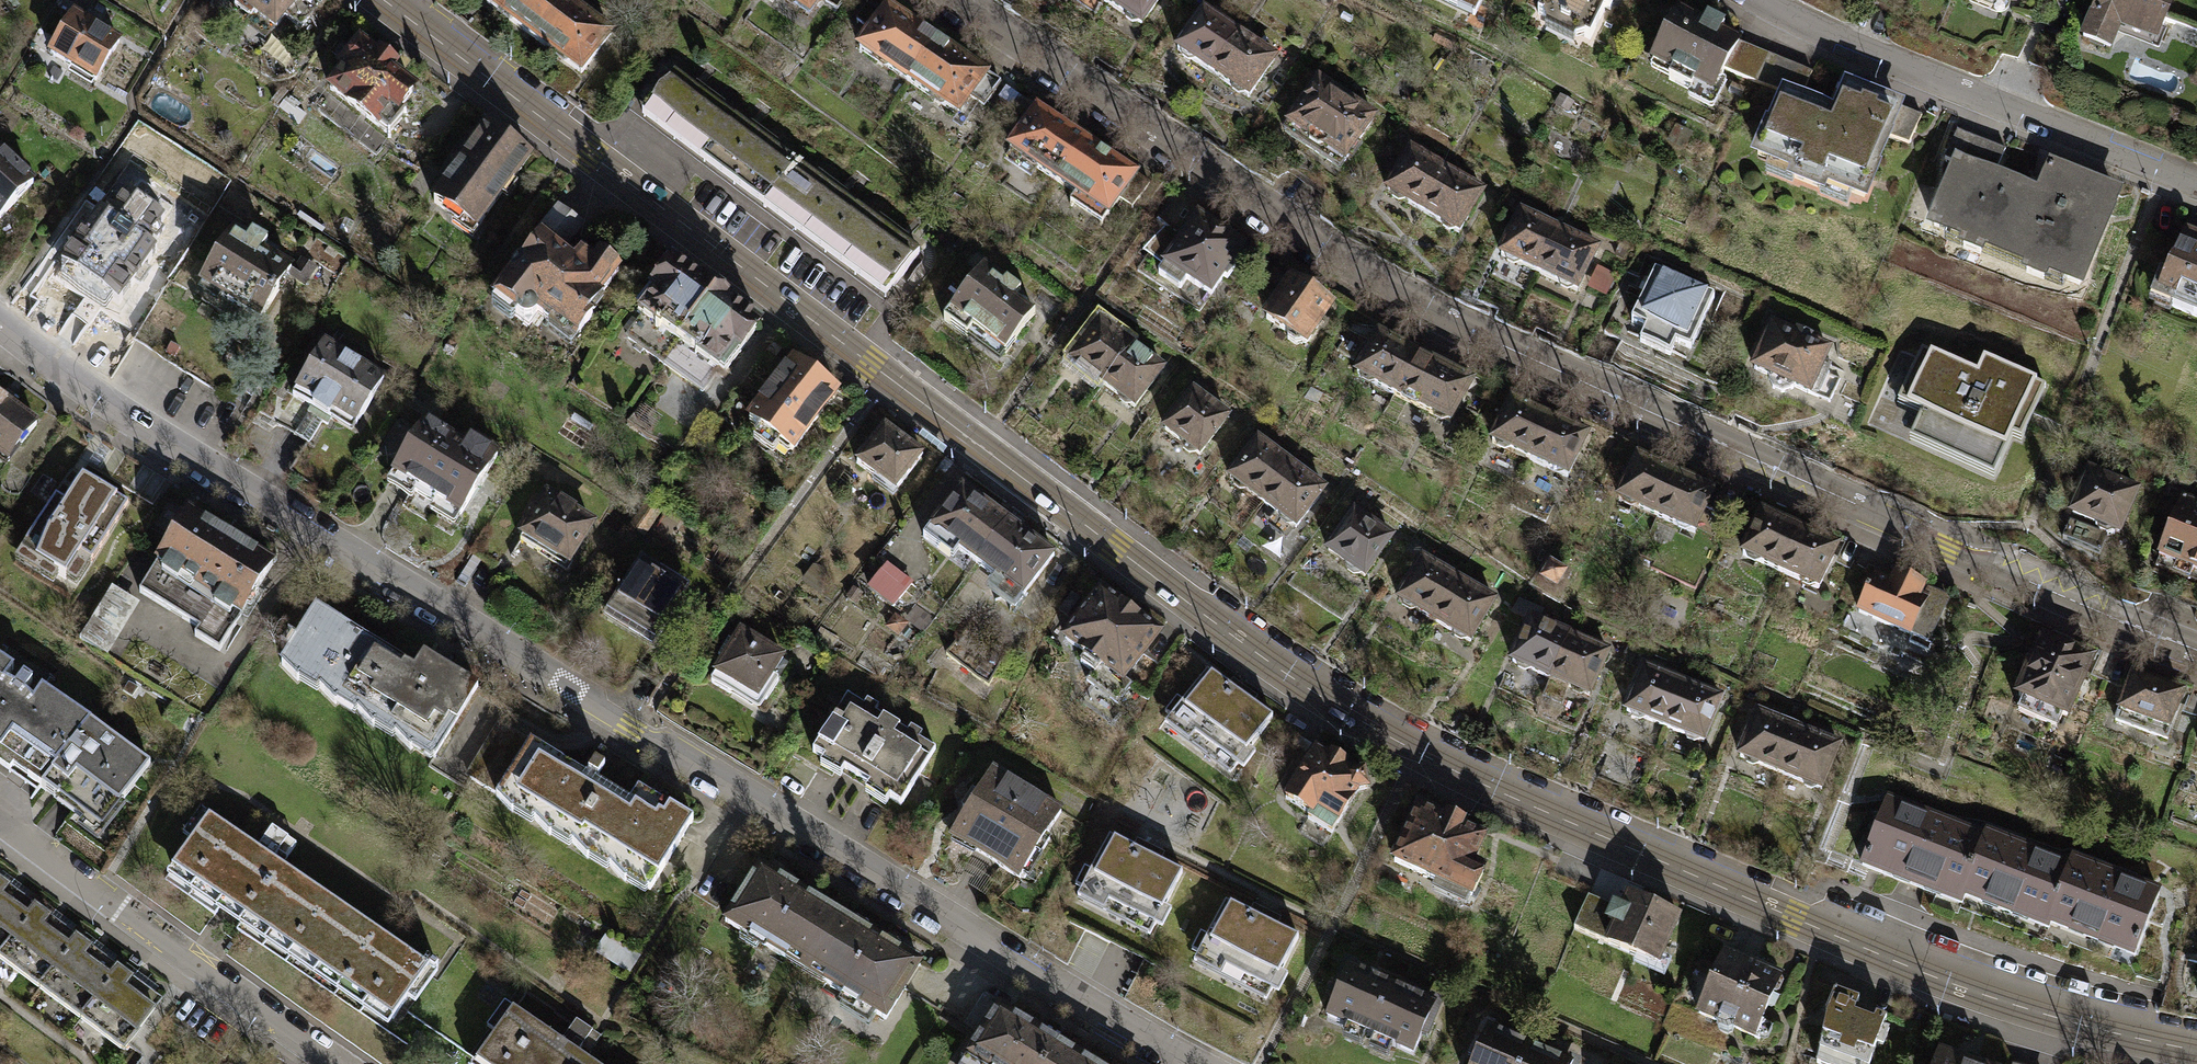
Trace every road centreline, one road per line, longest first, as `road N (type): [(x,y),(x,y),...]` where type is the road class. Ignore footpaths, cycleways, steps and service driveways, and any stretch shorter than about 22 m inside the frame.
road 1 (unclassified): [(2196,1050),(1972,990),(1414,751),(1253,656),(384,0)]
road 2 (residential): [(0,326),(80,385),(629,727),(1082,1002),(1200,1063)]
road 3 (unclassified): [(2196,650),(2006,576),(1429,309),(959,0)]
road 4 (residential): [(2196,186),(1819,33),(1761,0)]
road 5 (residential): [(334,1063),(0,822)]

